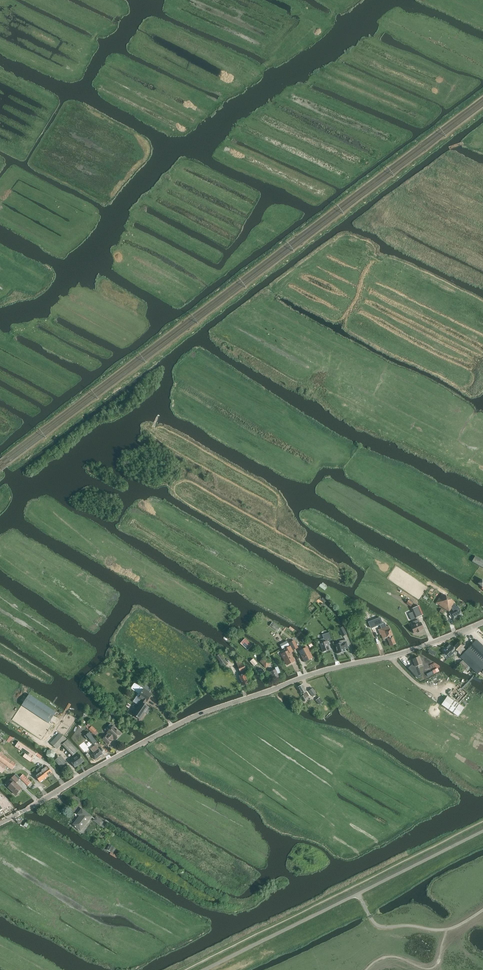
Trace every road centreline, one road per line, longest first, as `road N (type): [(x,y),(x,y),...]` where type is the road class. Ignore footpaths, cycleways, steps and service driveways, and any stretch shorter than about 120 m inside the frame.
road 1 (tertiary): [(0,824),(196,717),(482,624)]

